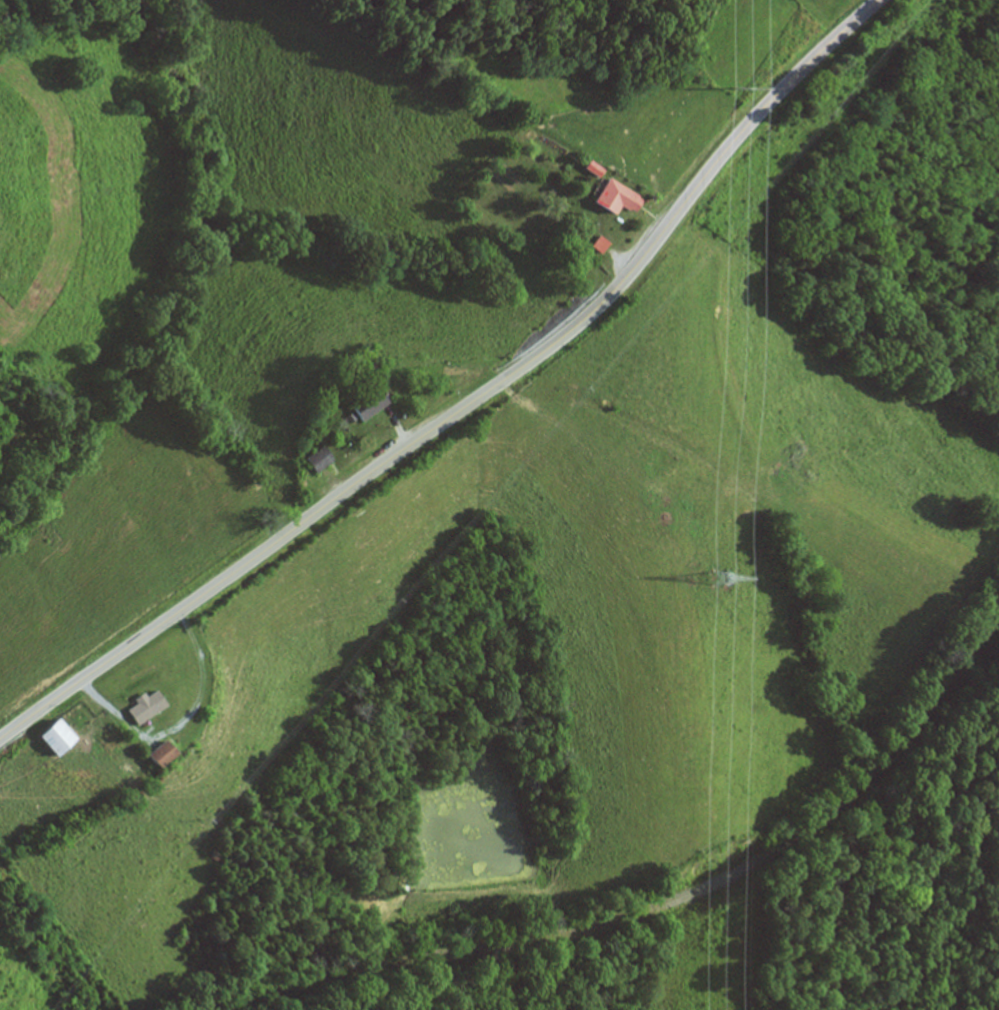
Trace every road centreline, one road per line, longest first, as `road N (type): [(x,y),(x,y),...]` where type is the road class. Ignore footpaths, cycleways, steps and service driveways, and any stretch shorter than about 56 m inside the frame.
road 1 (secondary): [(0,740),(586,316),(760,111),(877,0)]

